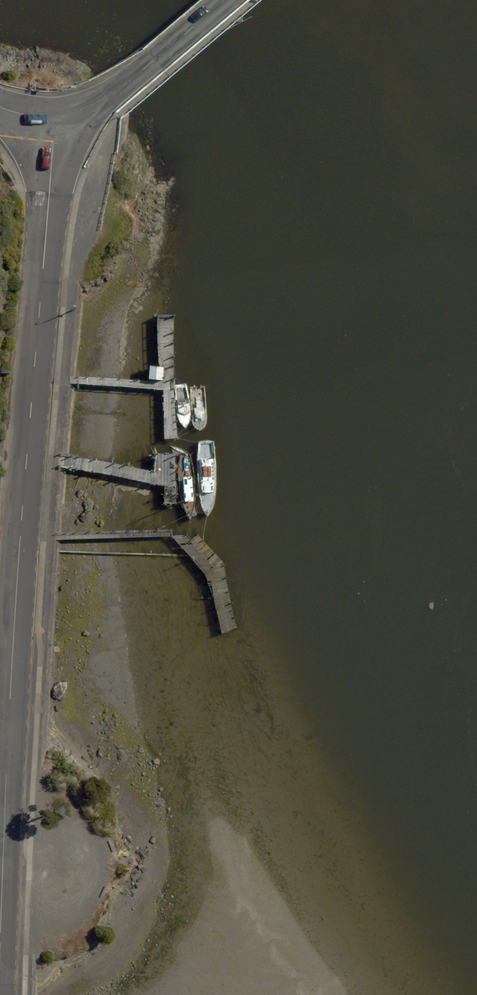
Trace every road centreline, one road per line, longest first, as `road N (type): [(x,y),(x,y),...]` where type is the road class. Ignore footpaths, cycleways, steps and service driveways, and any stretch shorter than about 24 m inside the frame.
road 1 (residential): [(53,119),(7,734)]
road 2 (residential): [(7,734),(0,954)]
road 3 (primary): [(222,0),(110,94),(53,119)]

